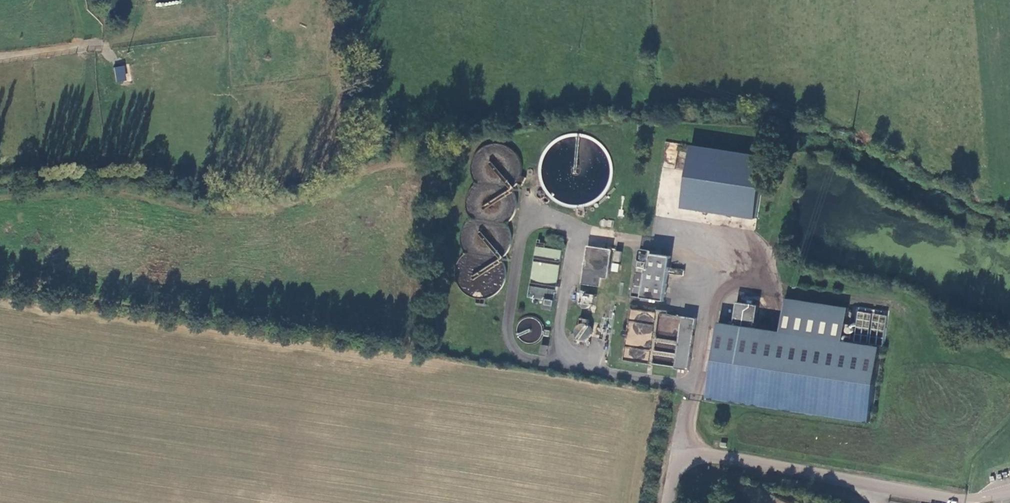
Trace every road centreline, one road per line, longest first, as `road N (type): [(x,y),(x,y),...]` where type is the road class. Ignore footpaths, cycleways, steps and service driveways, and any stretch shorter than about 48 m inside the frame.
road 1 (unclassified): [(667,502),(685,459),(711,454),(971,502)]

